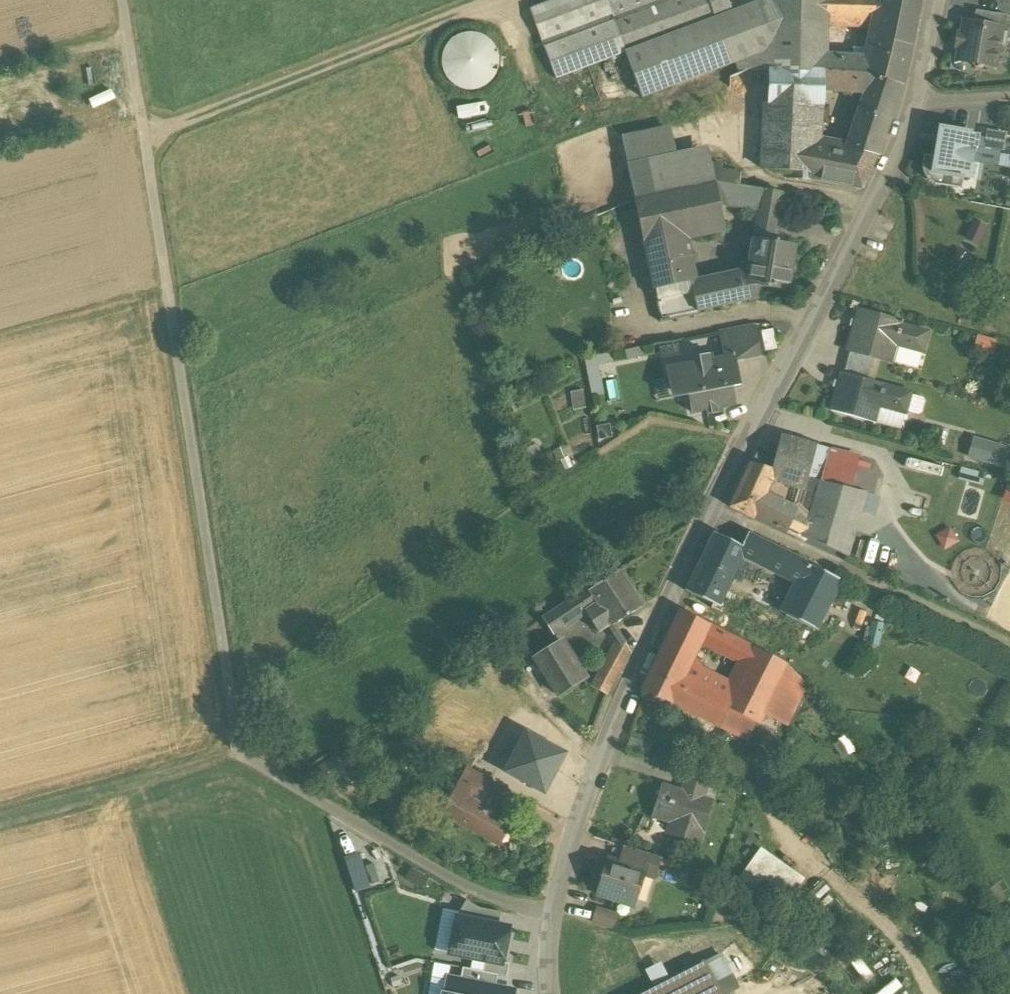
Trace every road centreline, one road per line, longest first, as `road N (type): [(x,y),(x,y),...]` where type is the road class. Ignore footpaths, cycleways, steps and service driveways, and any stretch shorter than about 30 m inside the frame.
road 1 (track): [(0,820),(238,755),(123,0)]
road 2 (residential): [(554,917),(644,648),(914,103),(939,0)]
road 3 (track): [(144,133),(508,0)]
road 4 (unclassified): [(554,917),(478,893),(238,755)]
road 5 (track): [(712,512),(1009,646)]

